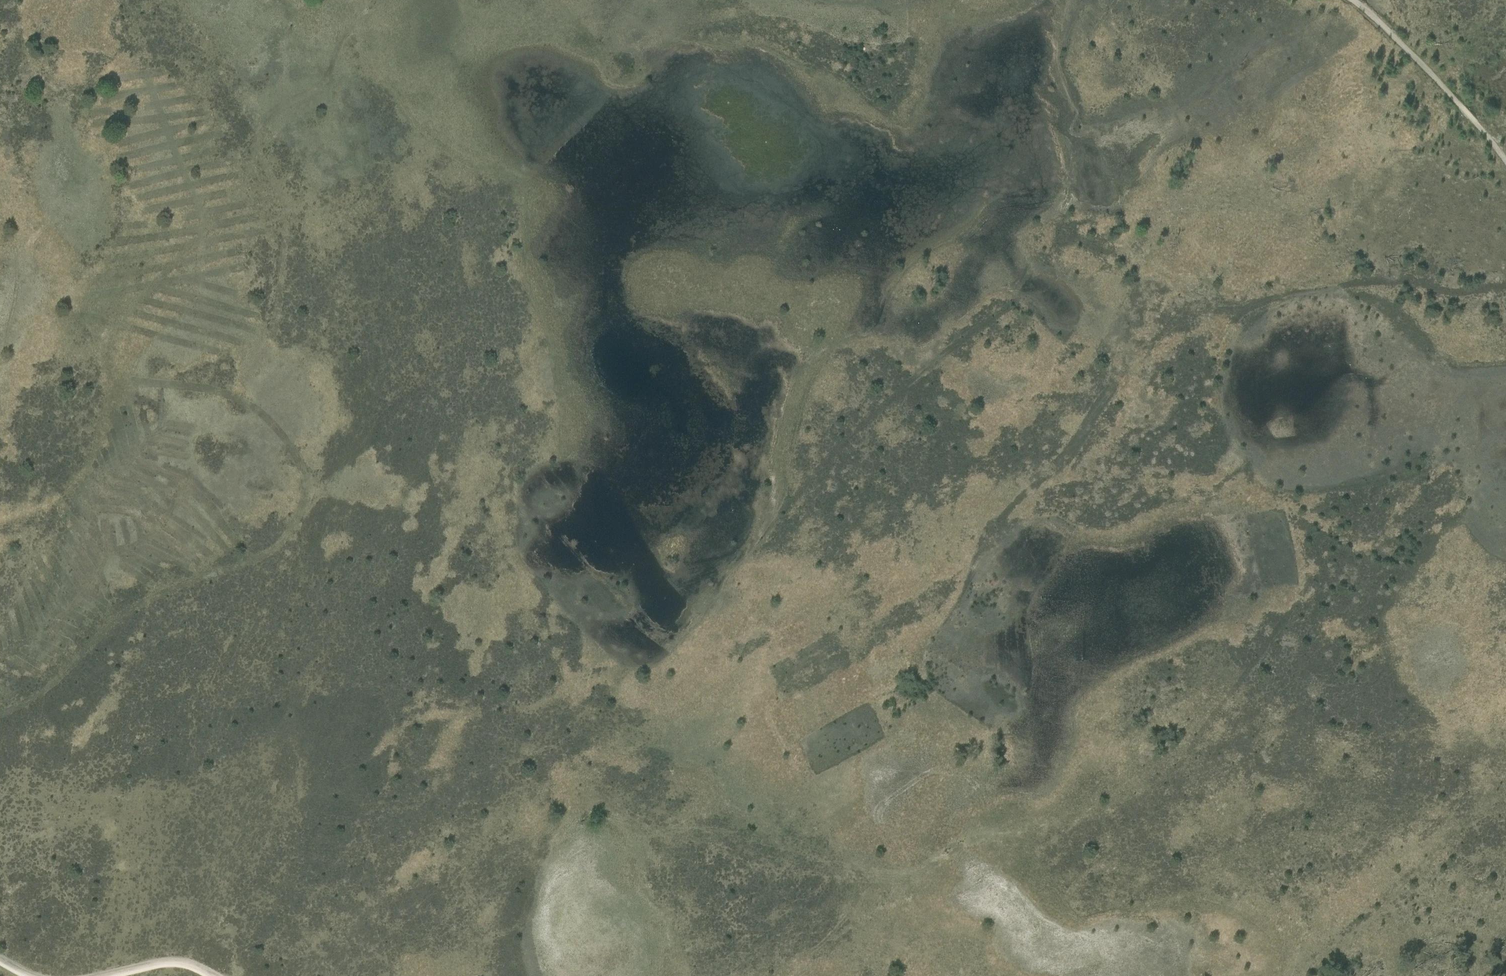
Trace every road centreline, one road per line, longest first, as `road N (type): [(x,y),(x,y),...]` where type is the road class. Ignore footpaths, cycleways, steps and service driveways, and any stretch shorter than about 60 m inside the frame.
road 1 (track): [(1505,161),(1404,47),(1341,0)]

